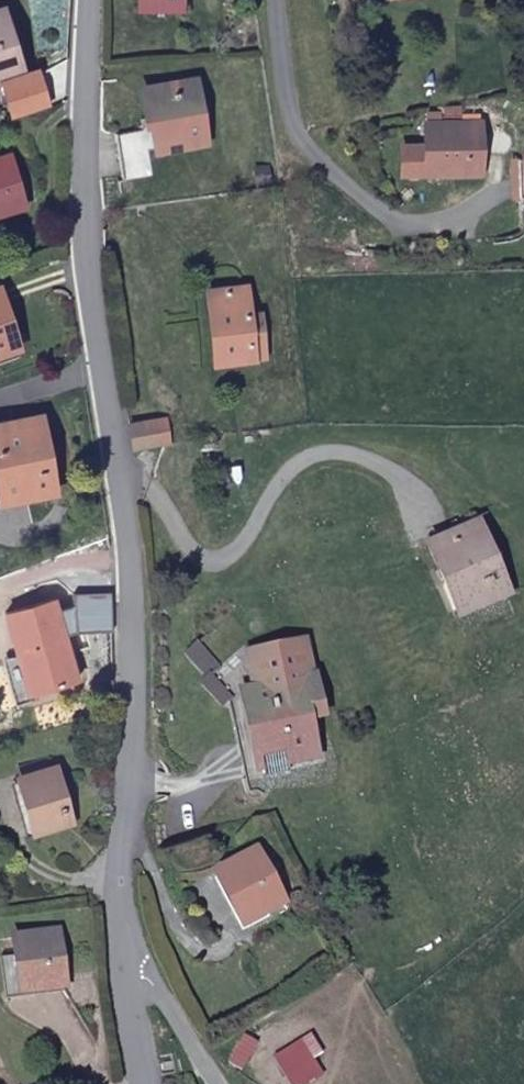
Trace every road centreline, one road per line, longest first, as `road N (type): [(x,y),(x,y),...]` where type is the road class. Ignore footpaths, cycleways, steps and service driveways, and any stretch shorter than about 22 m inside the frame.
road 1 (unclassified): [(89,0),(79,262),(113,462),(140,709),(123,854),(131,954)]
road 2 (residential): [(131,954),(221,1083)]
road 3 (unclassified): [(131,954),(146,1083)]

